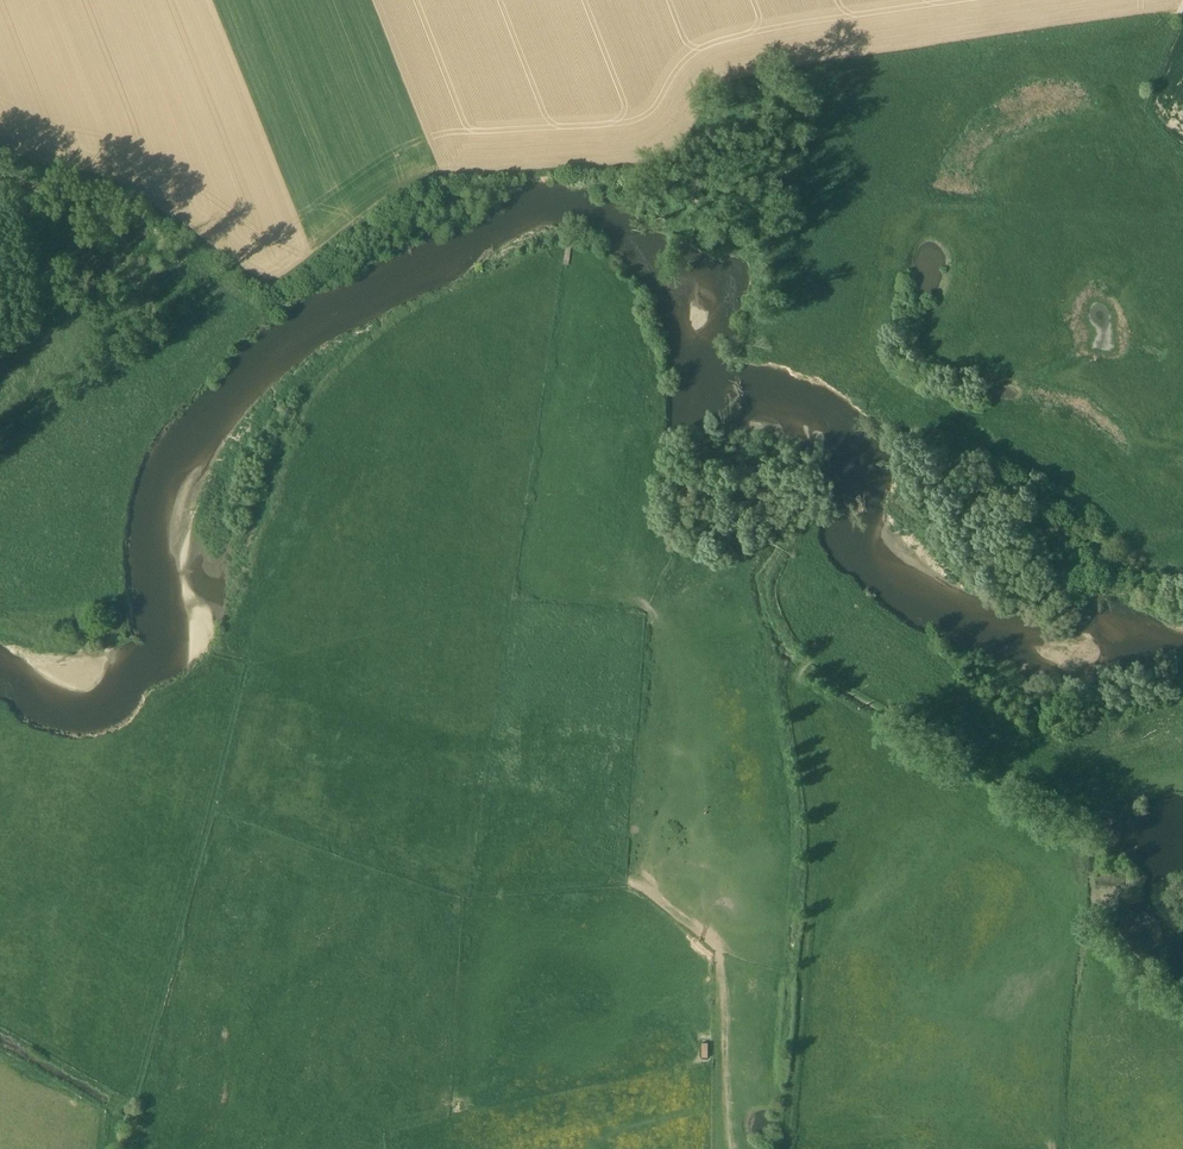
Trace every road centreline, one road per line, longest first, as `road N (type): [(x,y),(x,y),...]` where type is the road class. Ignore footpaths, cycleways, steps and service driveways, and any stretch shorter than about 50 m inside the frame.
road 1 (track): [(0,167),(95,227),(123,257),(158,336)]
road 2 (track): [(722,957),(733,1148)]
road 3 (track): [(841,56),(980,33),(985,0)]

